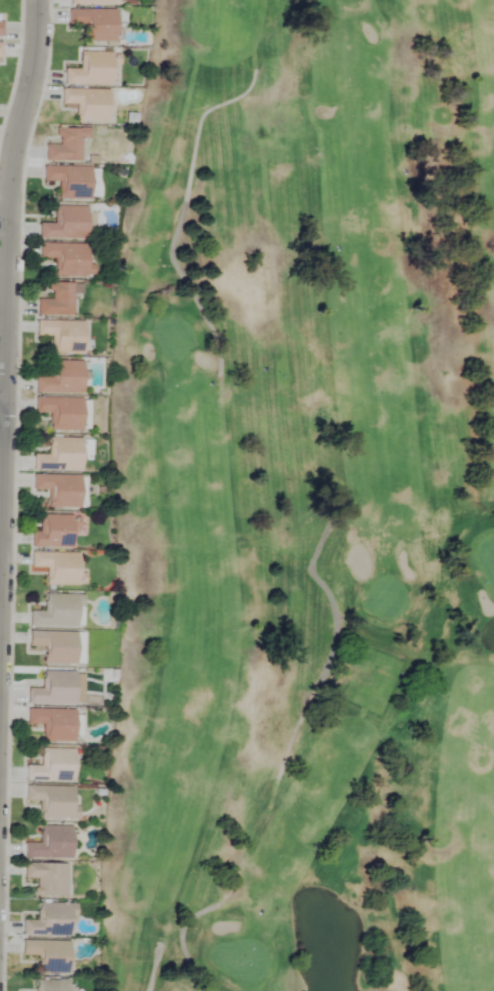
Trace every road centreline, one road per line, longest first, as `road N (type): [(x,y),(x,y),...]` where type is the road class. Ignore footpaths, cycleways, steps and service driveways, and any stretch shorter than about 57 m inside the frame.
road 1 (residential): [(0,672),(11,185),(38,0)]

